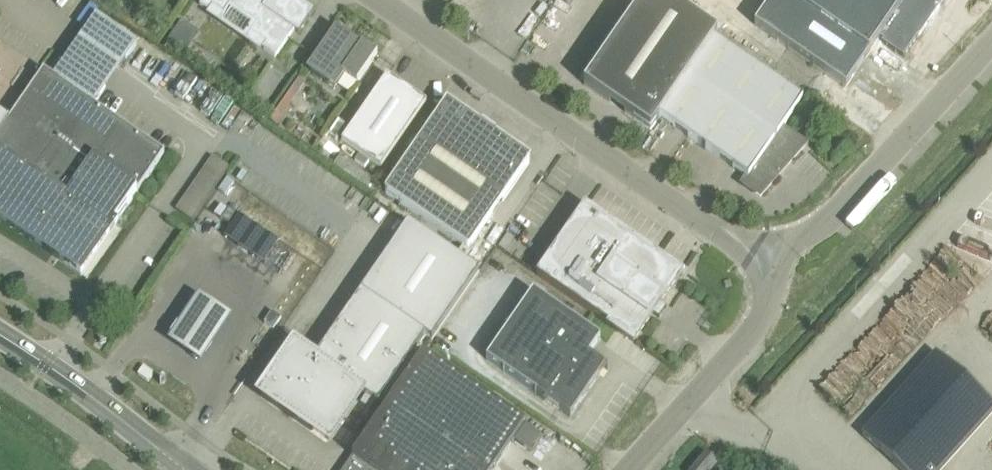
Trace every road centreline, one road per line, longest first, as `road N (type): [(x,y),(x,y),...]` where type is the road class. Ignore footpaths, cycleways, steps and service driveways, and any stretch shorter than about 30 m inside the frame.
road 1 (unclassified): [(774,271),(377,0)]
road 2 (unclassified): [(774,271),(991,33)]
road 3 (unclassified): [(629,469),(761,319),(774,271)]
road 4 (tertiary): [(191,469),(0,336)]
road 5 (unclassified): [(129,469),(0,379)]

